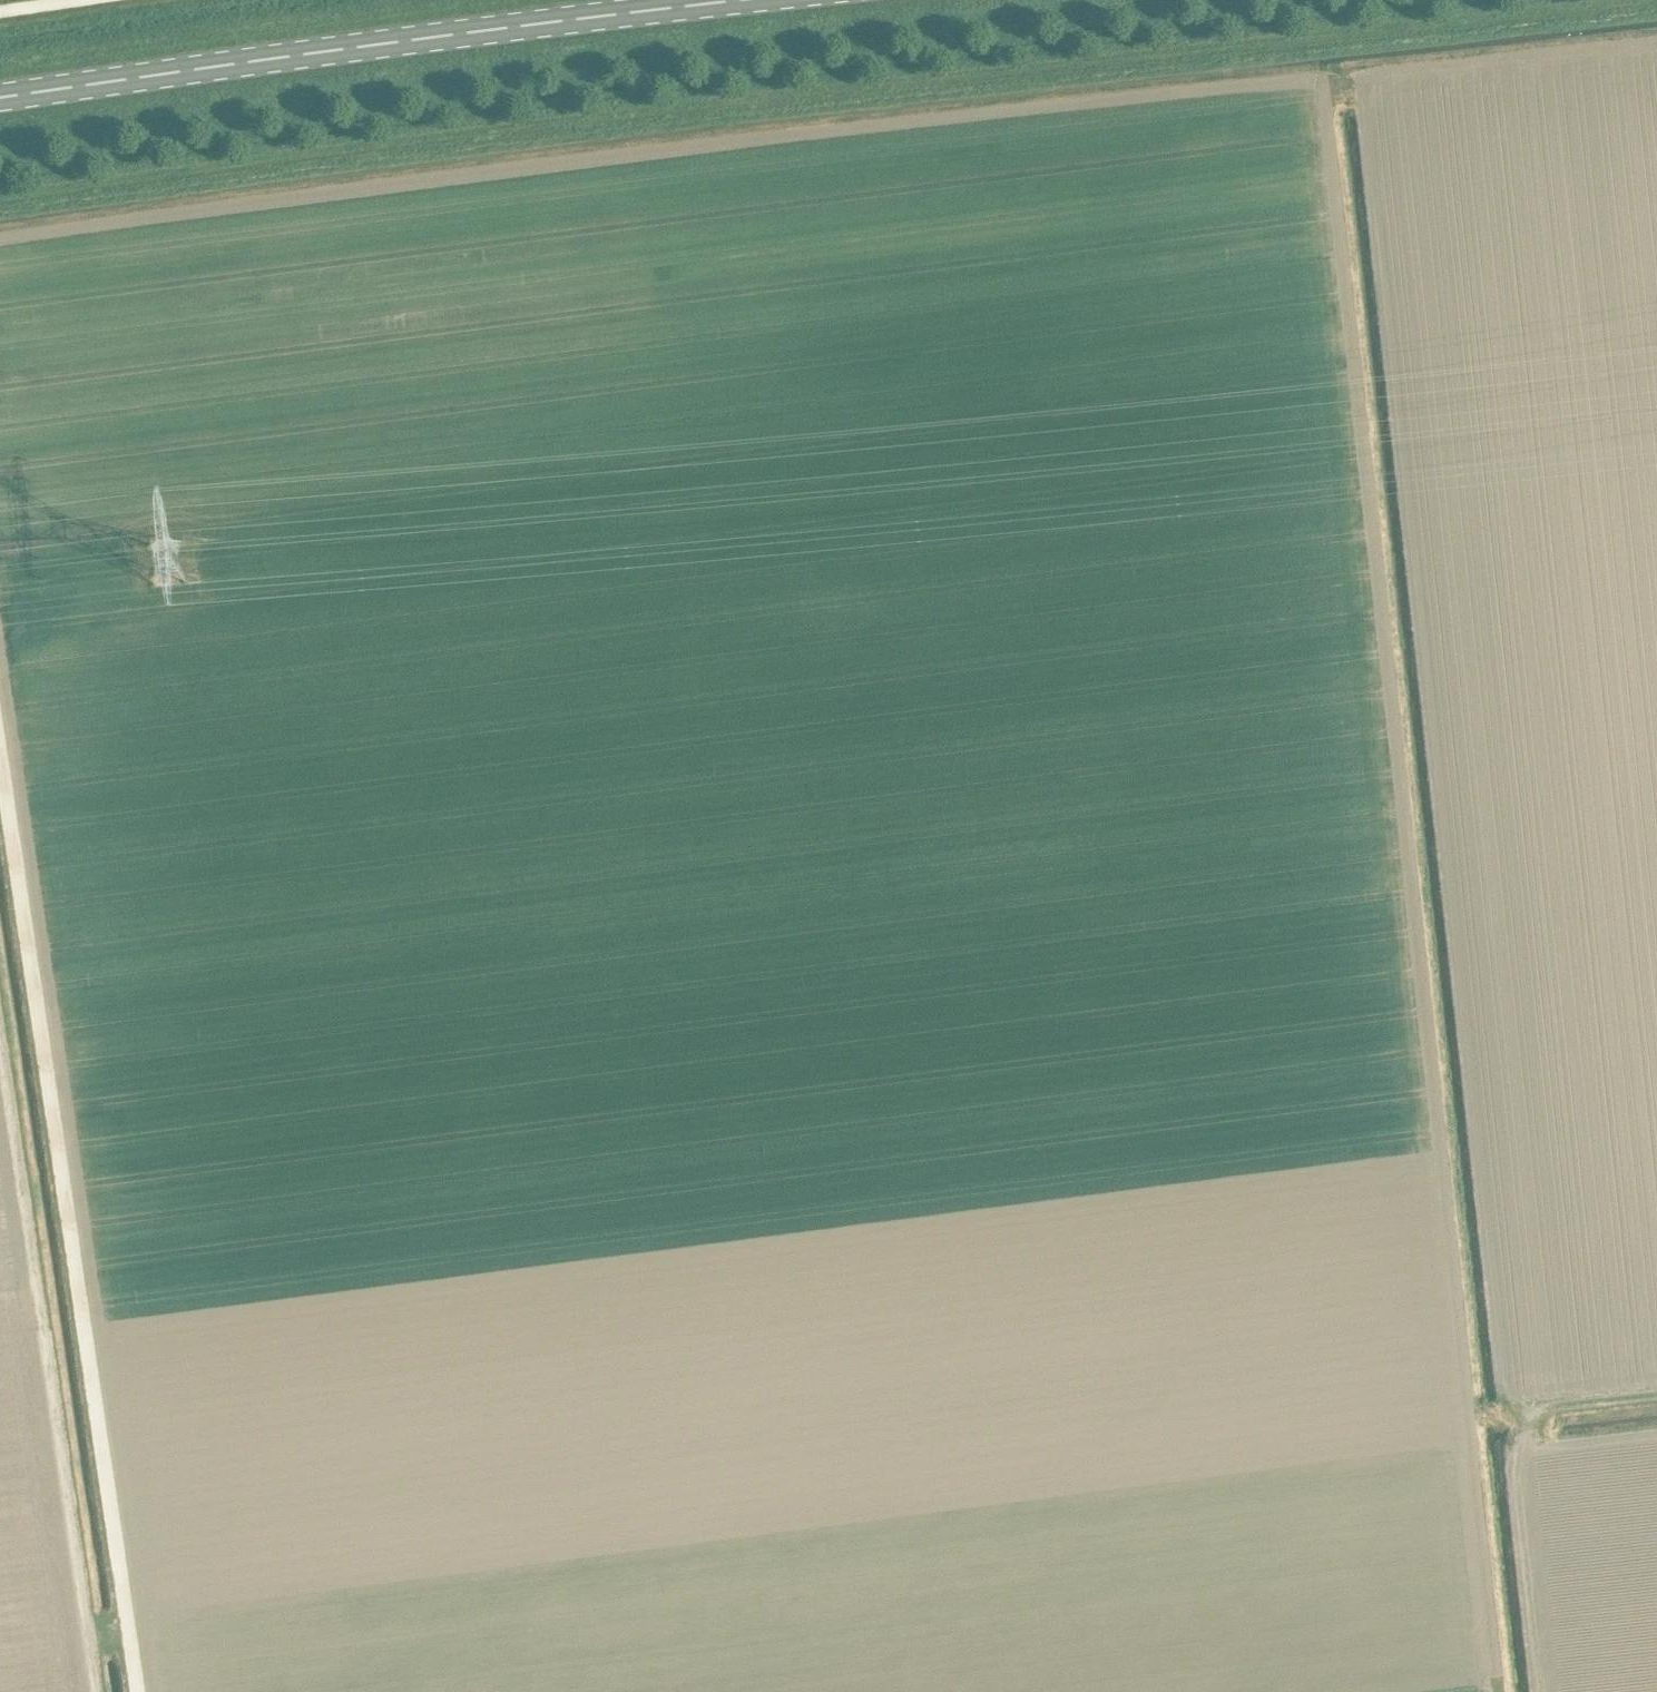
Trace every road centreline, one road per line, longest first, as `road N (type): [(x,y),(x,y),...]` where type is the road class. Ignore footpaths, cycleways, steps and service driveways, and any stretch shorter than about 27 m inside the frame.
road 1 (primary): [(0,100),(745,0)]

